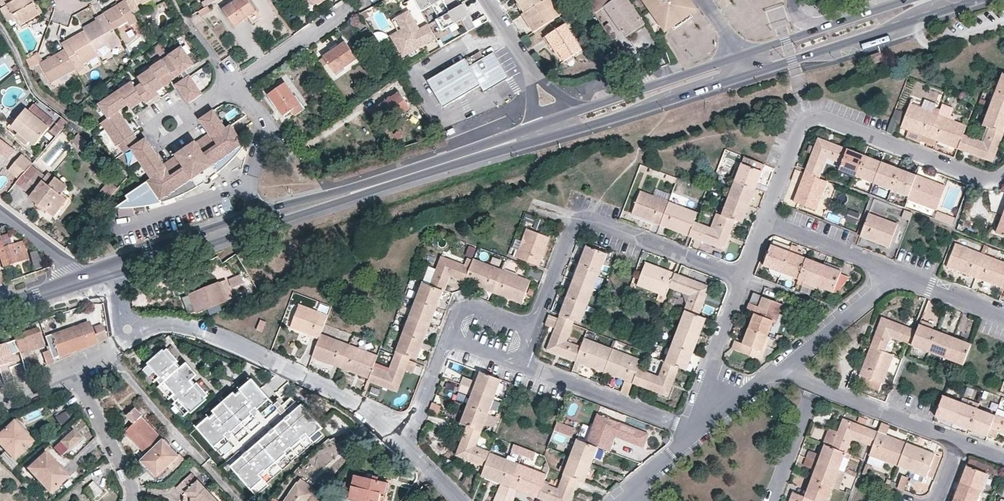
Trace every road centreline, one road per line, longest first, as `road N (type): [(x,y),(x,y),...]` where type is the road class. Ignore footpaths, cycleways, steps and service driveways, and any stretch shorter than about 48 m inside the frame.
road 1 (residential): [(766,221),(811,120),(985,181),(1003,177)]
road 2 (residential): [(128,330),(178,325),(209,333),(346,399),(402,441)]
road 3 (residential): [(533,330),(580,222),(598,222),(743,279)]
road 4 (primary): [(538,132),(262,223)]
road 5 (primary): [(746,75),(976,0)]
road 6 (residential): [(700,433),(520,363)]
road 7 (primary): [(740,54),(575,111),(568,122)]
road 8 (primary): [(568,122),(579,127),(746,75)]
road 9 (residential): [(700,433),(700,398),(743,279)]
road 10 (primary): [(262,223),(113,272)]
road 11 (residential): [(960,441),(815,386)]
road 12 (residential): [(208,468),(106,353)]
road 13 (residential): [(237,85),(263,125),(250,184),(262,223)]
road 14 (residential): [(783,366),(881,287),(890,270)]
road 15 (residential): [(133,500),(71,369)]
road 16 (residential): [(890,270),(766,221)]
road 17 (residential): [(237,85),(341,12)]
road 18 (residential): [(771,500),(815,386)]
road 19 (residential): [(1003,314),(890,270)]

